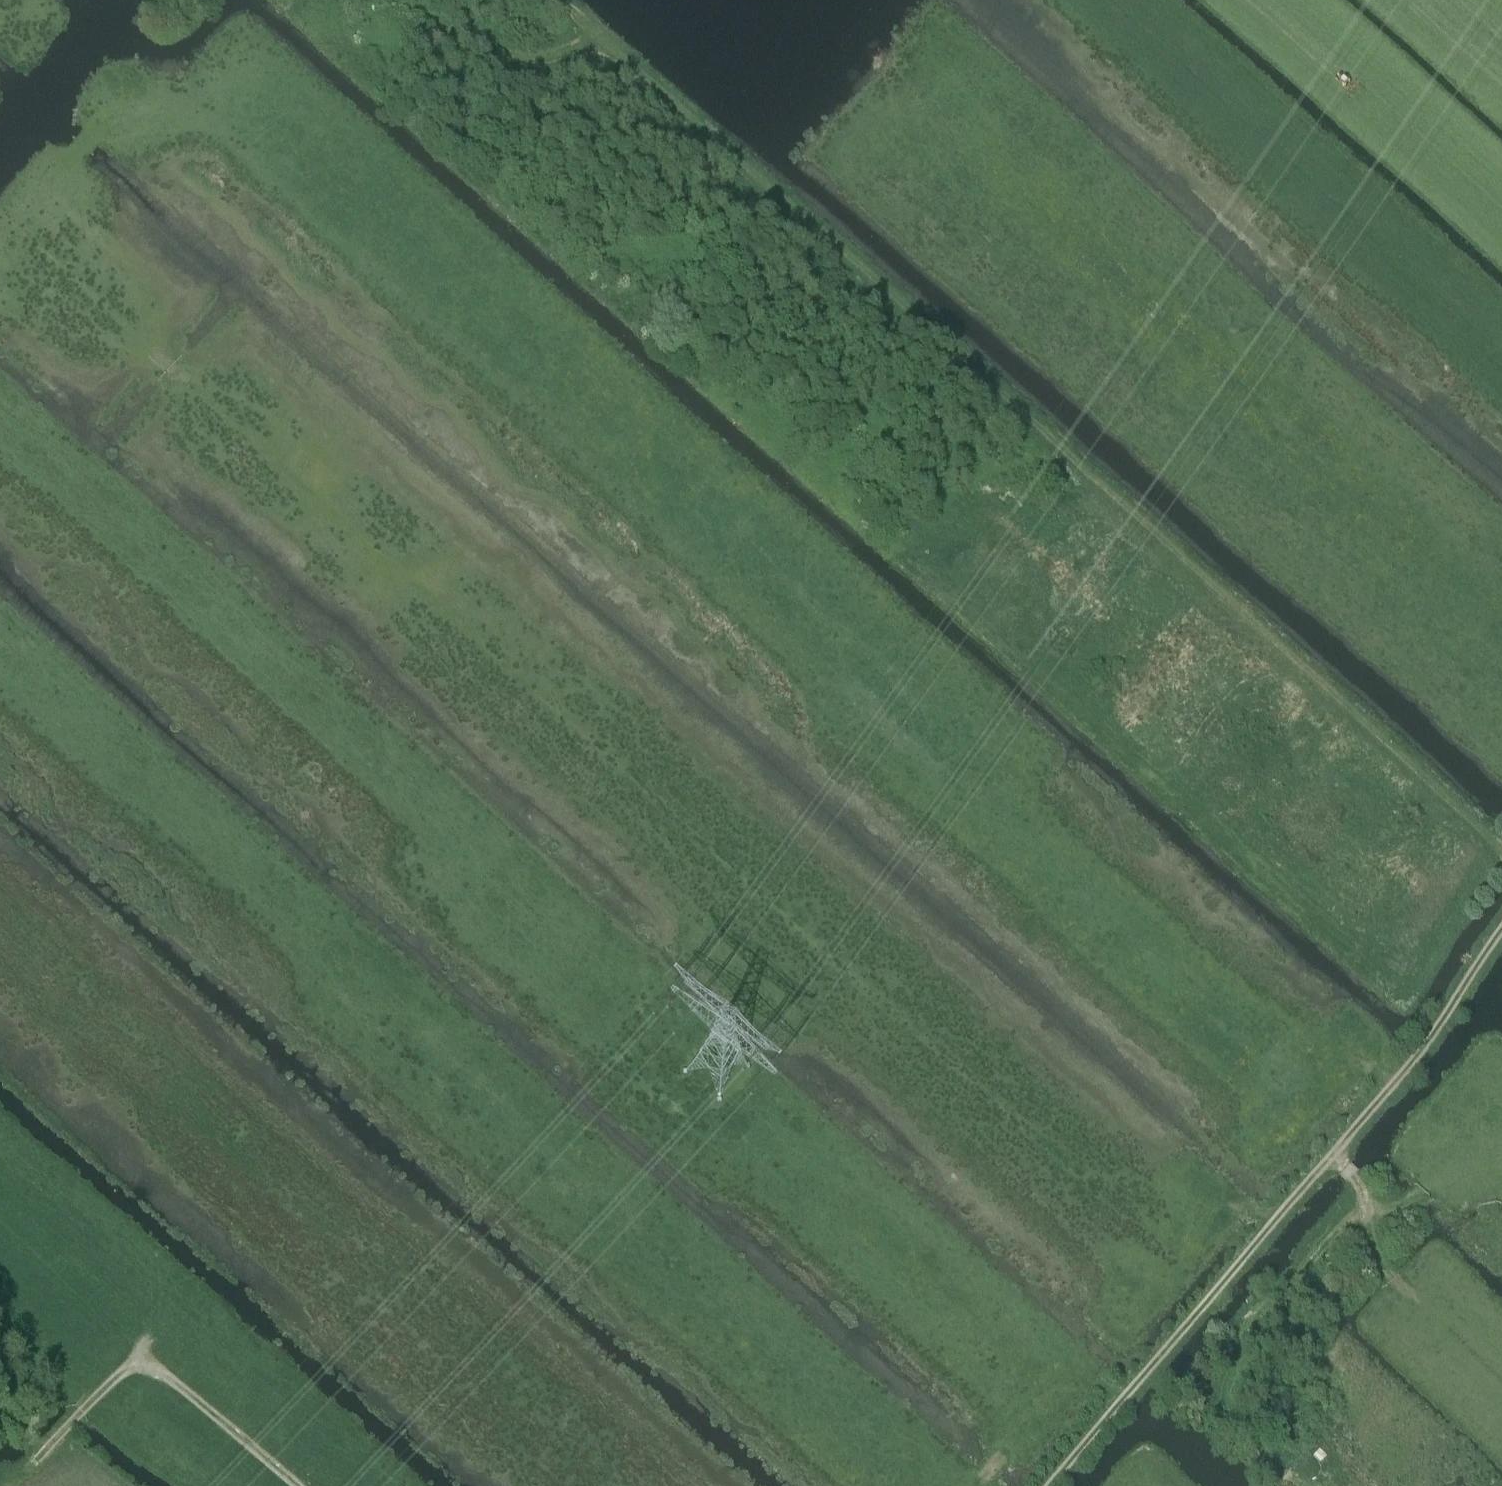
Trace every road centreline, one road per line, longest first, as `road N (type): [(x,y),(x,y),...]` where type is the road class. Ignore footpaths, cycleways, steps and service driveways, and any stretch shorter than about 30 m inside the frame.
road 1 (track): [(1501,930),(1436,1032),(1047,1485)]
road 2 (track): [(299,1485),(159,1367),(134,1363),(62,1440)]
road 3 (track): [(1334,1153),(1358,1183),(1376,1251),(1447,1327)]

